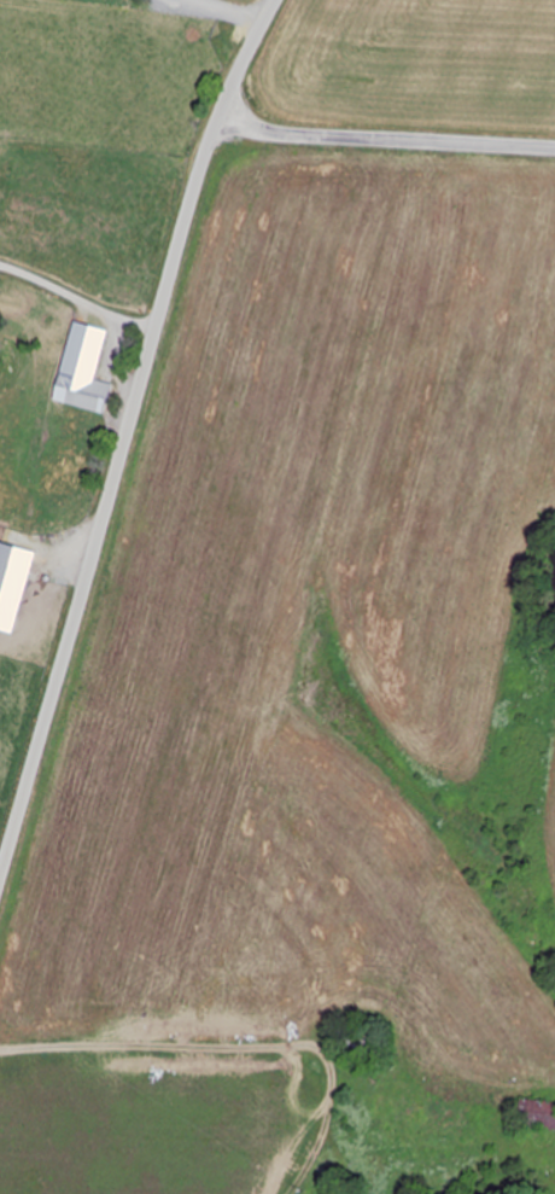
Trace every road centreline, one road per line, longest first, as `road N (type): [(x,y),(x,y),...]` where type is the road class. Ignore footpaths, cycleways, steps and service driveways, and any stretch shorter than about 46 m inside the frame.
road 1 (residential): [(0,879),(203,158),(275,0)]
road 2 (residential): [(554,153),(306,141),(214,128)]
road 3 (residential): [(0,1094),(215,1107),(245,1136),(240,1193)]

